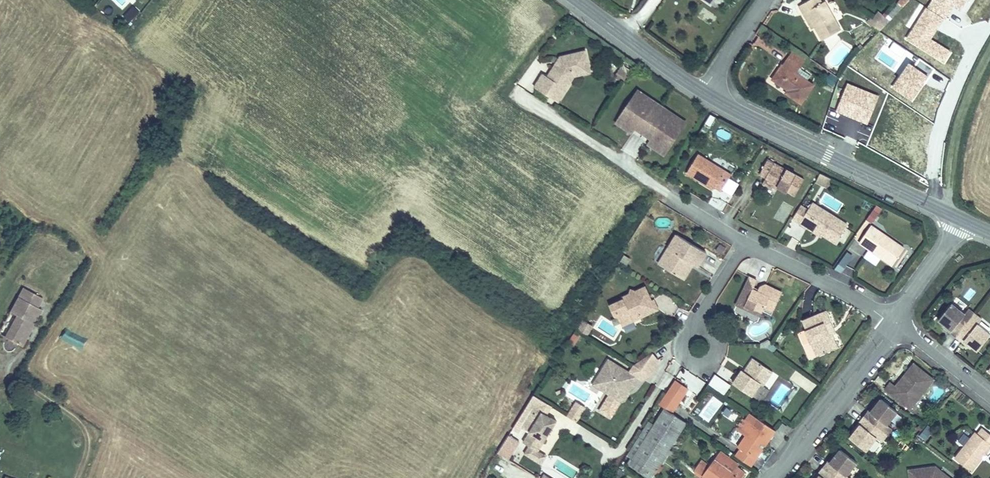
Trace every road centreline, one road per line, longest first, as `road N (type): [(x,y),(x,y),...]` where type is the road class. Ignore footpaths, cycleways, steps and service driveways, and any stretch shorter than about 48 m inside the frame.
road 1 (tertiary): [(961,220),(706,94)]
road 2 (residential): [(893,320),(770,477)]
road 3 (residential): [(893,320),(750,238)]
road 4 (track): [(943,212),(956,141),(989,57)]
road 5 (residential): [(893,320),(989,397)]
road 6 (residential): [(961,220),(893,320)]

